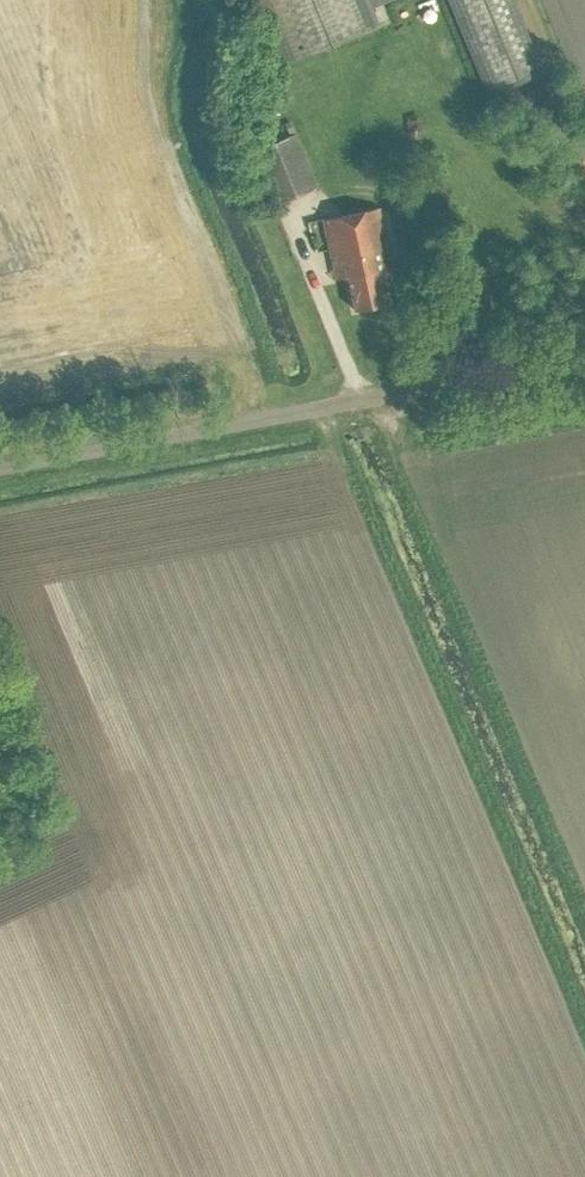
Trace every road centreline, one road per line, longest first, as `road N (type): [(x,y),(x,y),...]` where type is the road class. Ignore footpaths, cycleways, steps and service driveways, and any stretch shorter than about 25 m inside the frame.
road 1 (unclassified): [(0,466),(584,355)]
road 2 (track): [(359,398),(287,218)]

